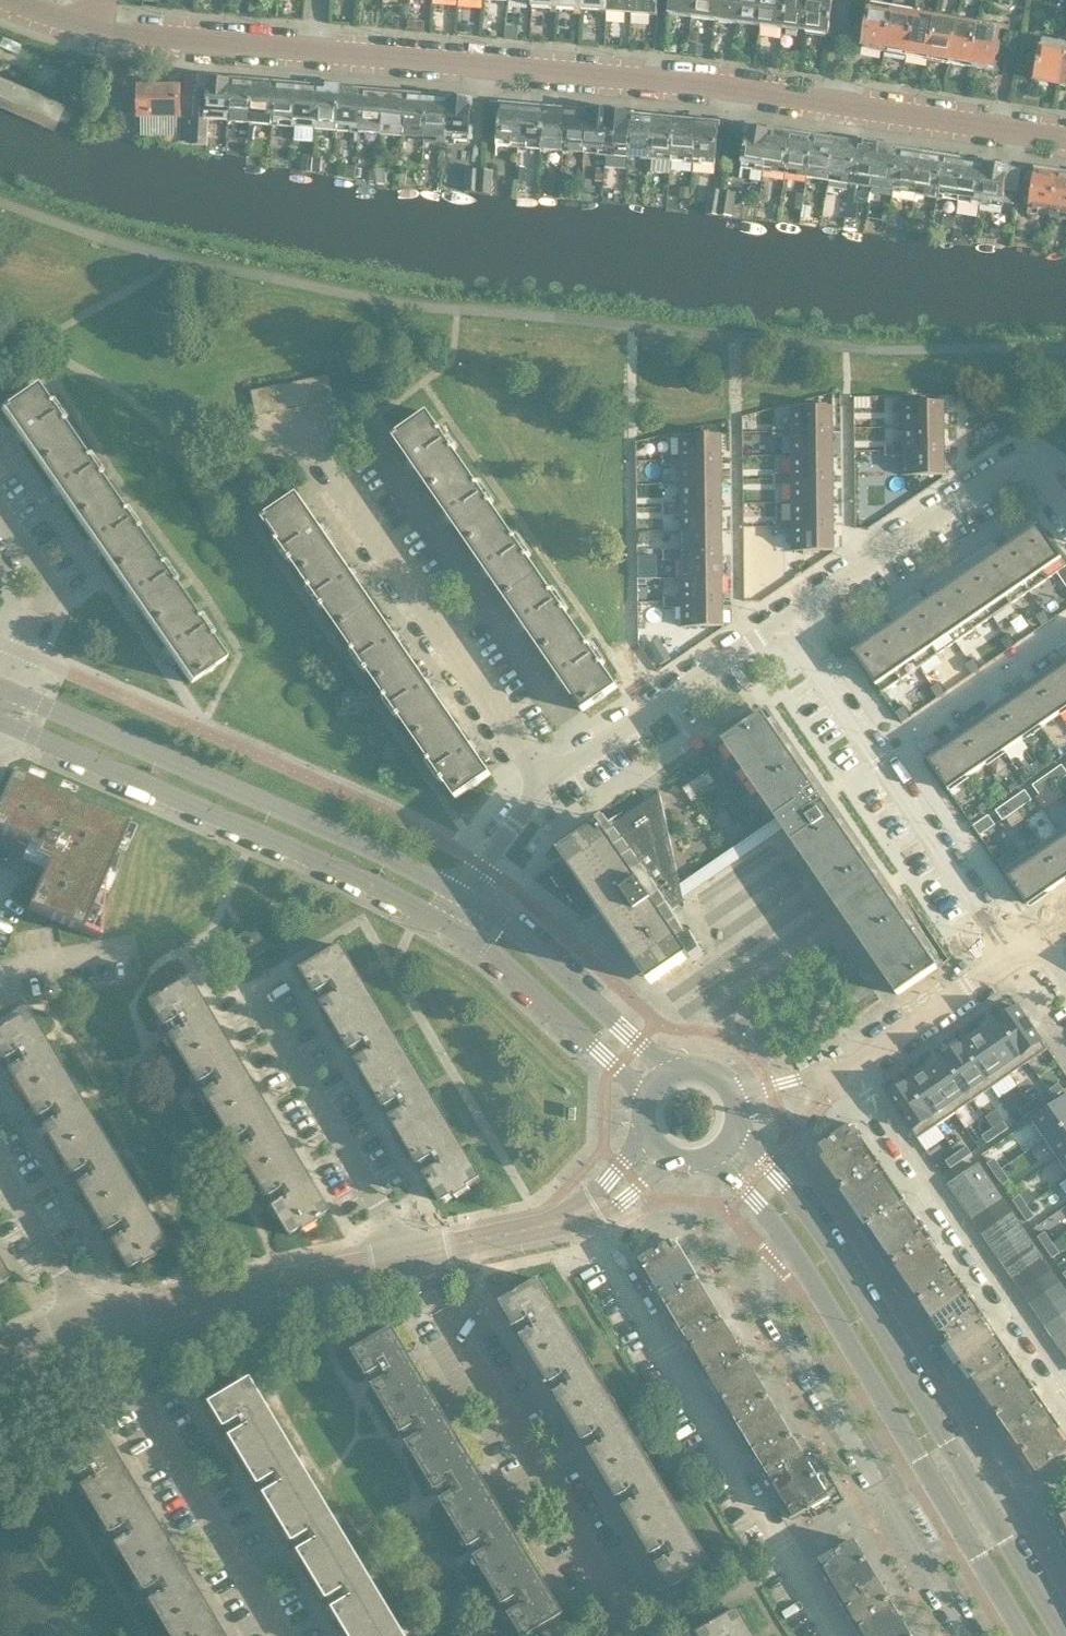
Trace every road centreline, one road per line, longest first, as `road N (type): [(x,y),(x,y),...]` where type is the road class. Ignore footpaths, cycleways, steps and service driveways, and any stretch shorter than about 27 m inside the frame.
road 1 (residential): [(98,29),(702,84),(1065,136)]
road 2 (tertiary): [(1065,1635),(812,1218),(735,1133)]
road 3 (tertiary): [(712,1157),(792,1251),(1027,1635)]
road 4 (tertiary): [(464,896),(9,691)]
road 5 (residential): [(835,1635),(585,1211)]
road 6 (tertiary): [(0,725),(449,924)]
road 7 (residential): [(635,1635),(407,1253)]
road 8 (residential): [(544,784),(302,423)]
road 9 (residential): [(1013,957),(782,621)]
road 10 (residential): [(1065,1382),(850,1068)]
road 11 (residential): [(280,1635),(84,1314)]
road 12 (residential): [(782,621),(1017,461),(1032,464),(1065,511)]
road 13 (residential): [(84,1314),(407,1253)]
road 14 (residential): [(407,1253),(251,996)]
road 15 (residential): [(544,784),(782,621)]
road 16 (tertiary): [(668,1074),(513,929),(464,896)]
road 17 (tertiary): [(449,924),(516,973),(646,1102)]
road 18 (residential): [(9,691),(49,590),(0,512)]
road 19 (residential): [(850,1068),(1013,957)]
road 20 (residential): [(407,1253),(585,1211)]
road 21 (residential): [(84,1314),(0,1171)]
road 22 (residential): [(464,896),(544,784)]

